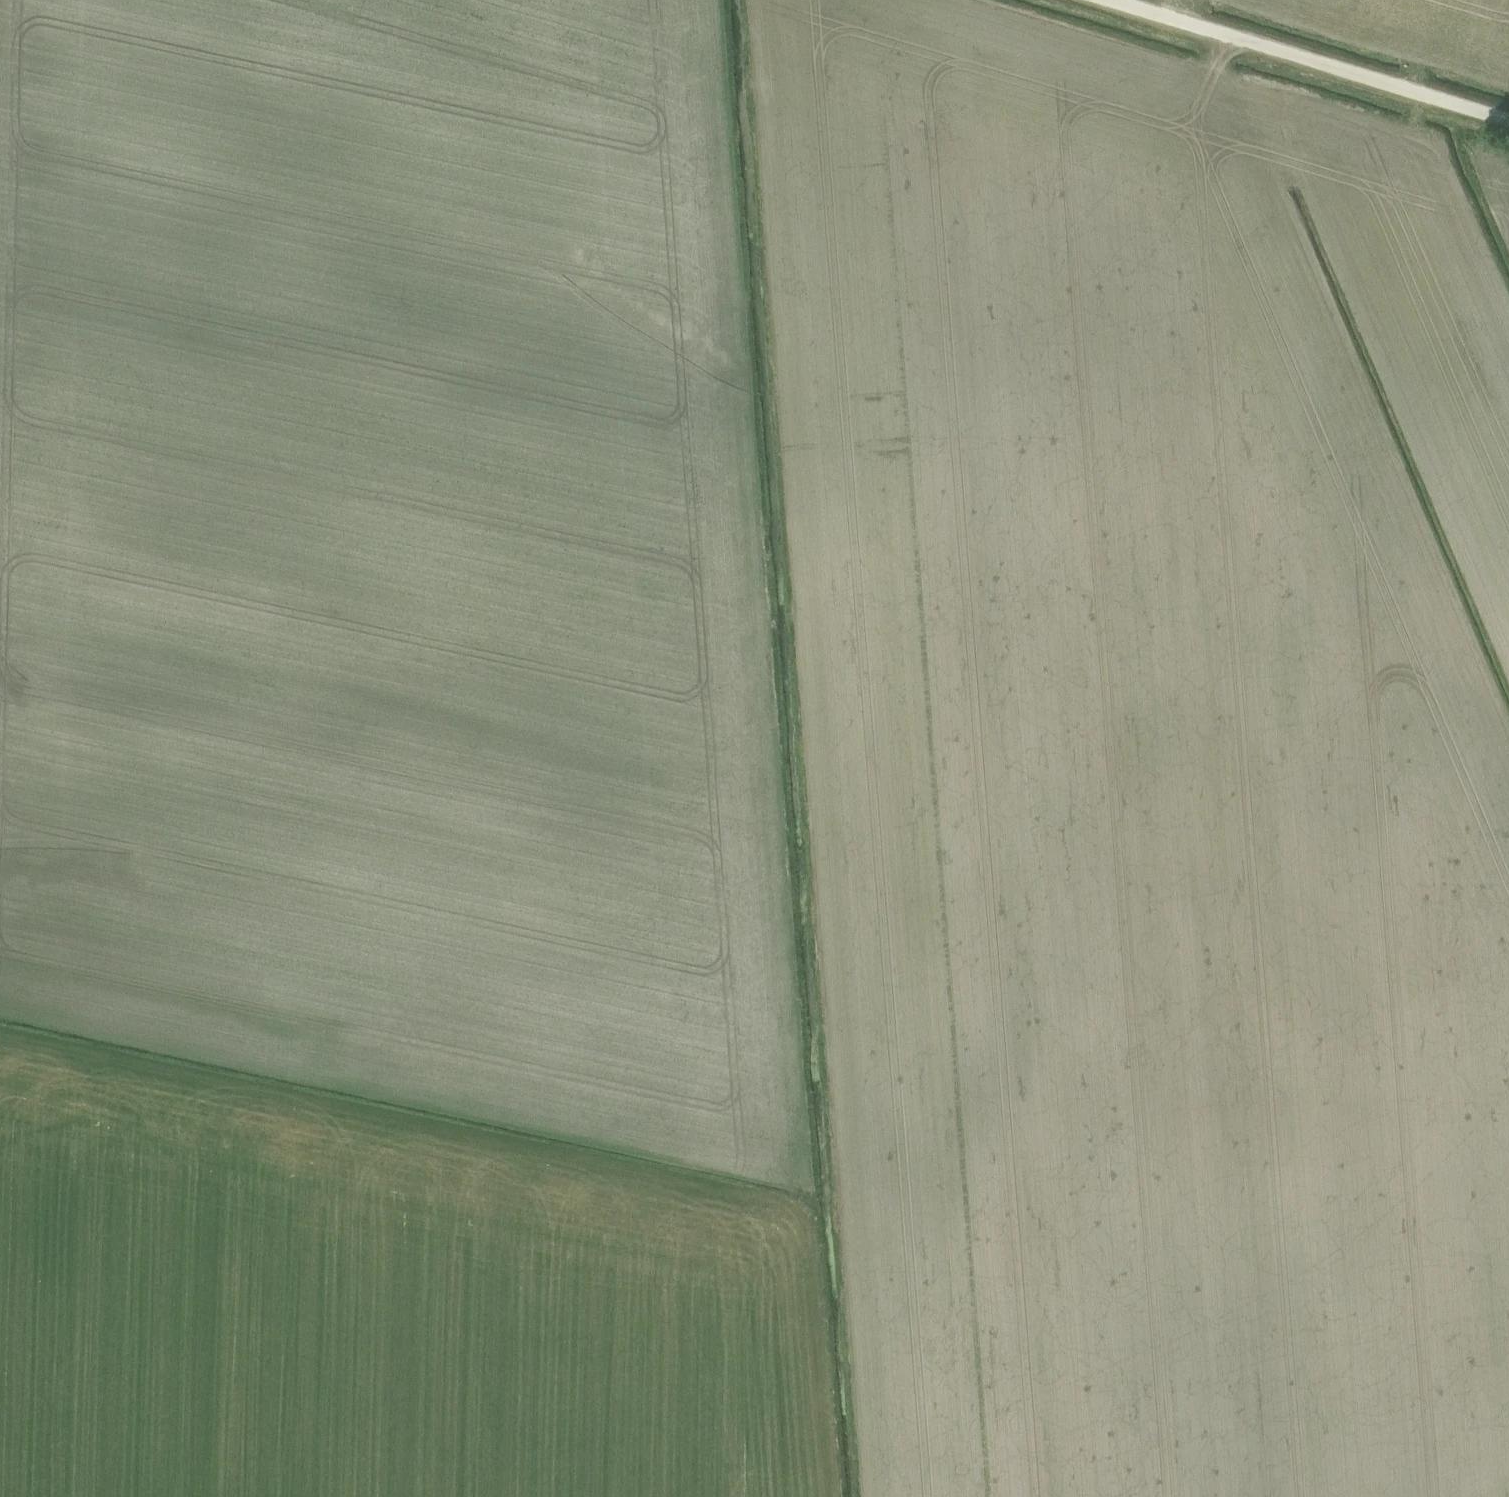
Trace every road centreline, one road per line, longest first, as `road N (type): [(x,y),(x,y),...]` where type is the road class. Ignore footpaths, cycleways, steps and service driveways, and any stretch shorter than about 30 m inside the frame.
road 1 (track): [(1099,0),(1508,123)]

